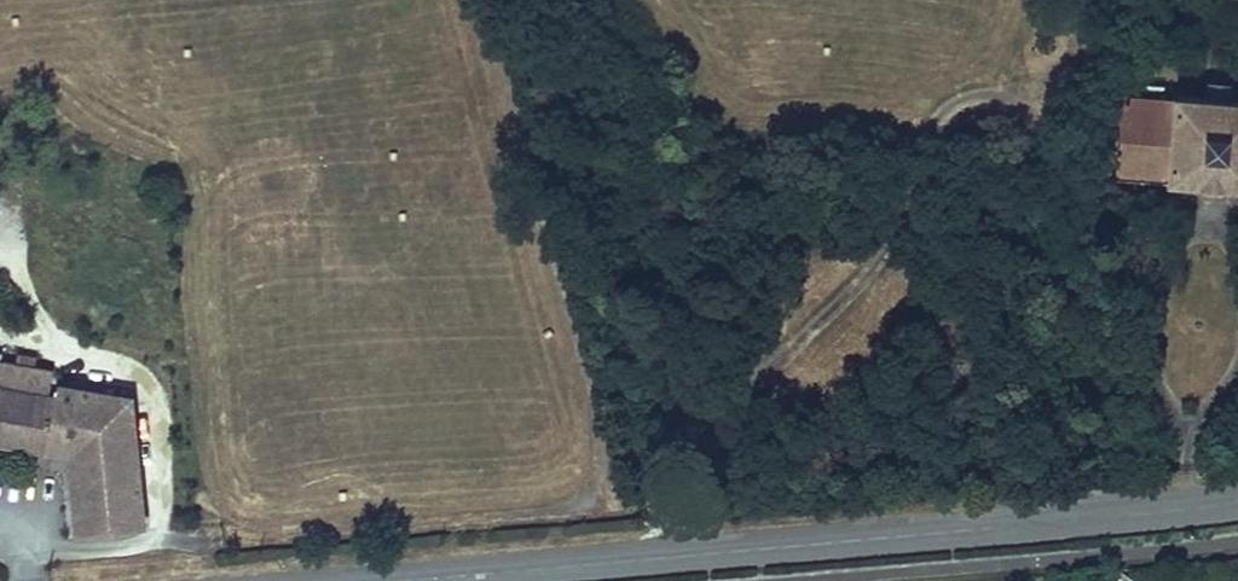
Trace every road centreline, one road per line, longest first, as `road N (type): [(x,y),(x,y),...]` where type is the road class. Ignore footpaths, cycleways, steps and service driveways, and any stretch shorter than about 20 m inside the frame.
road 1 (tertiary): [(402,579),(1237,492)]

